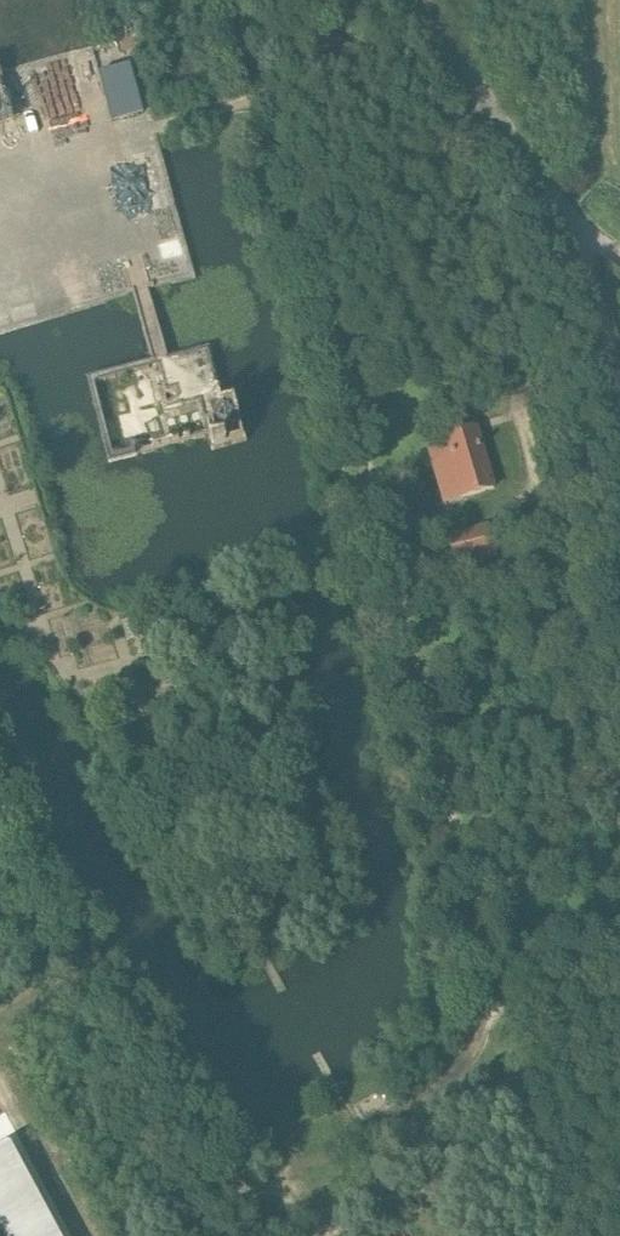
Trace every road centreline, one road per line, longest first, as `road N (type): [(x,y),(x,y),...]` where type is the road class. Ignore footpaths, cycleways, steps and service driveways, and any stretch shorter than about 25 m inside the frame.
road 1 (unclassified): [(619,258),(577,224),(420,0)]

